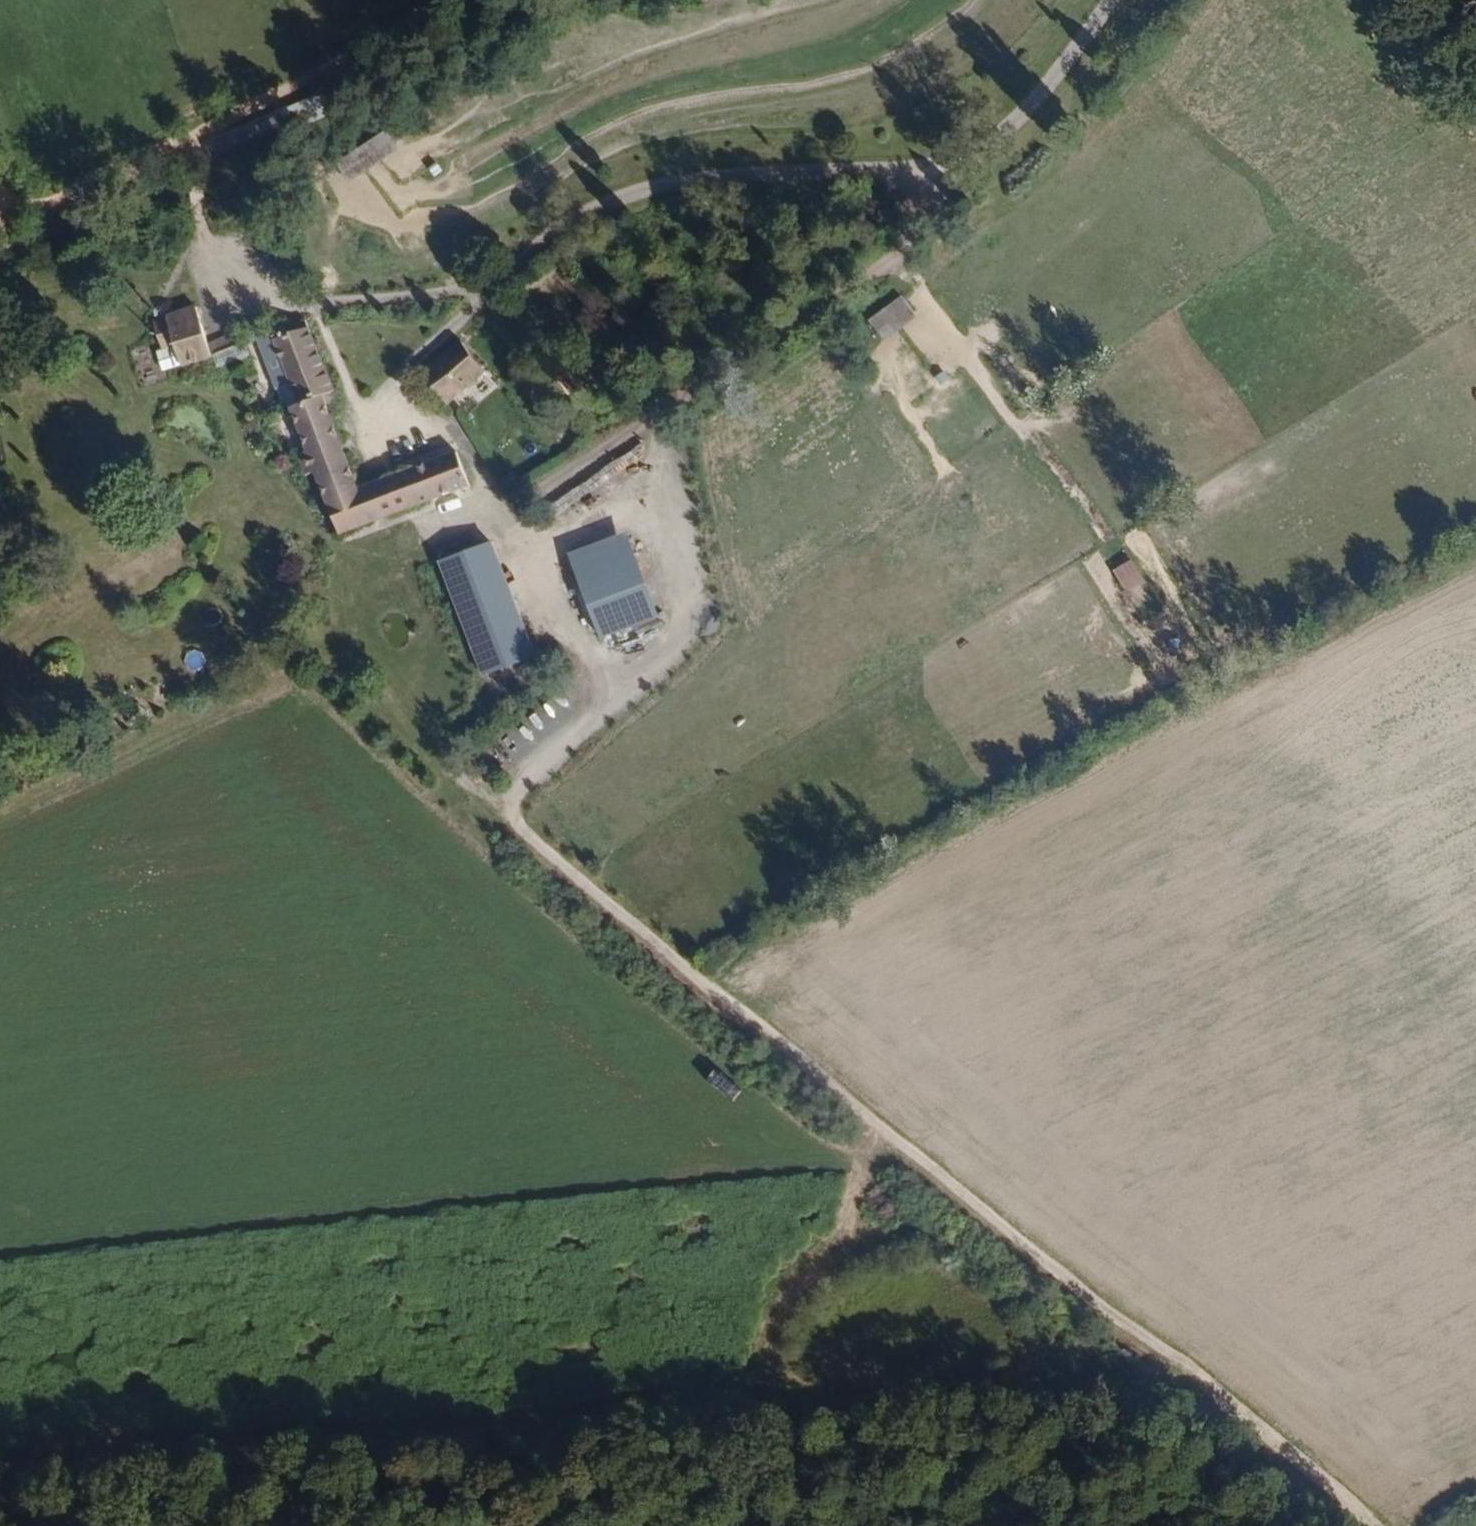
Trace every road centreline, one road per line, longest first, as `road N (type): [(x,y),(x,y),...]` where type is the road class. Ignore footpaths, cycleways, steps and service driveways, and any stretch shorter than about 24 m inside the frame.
road 1 (track): [(0,191),(43,205),(78,193),(182,146),(442,0)]

